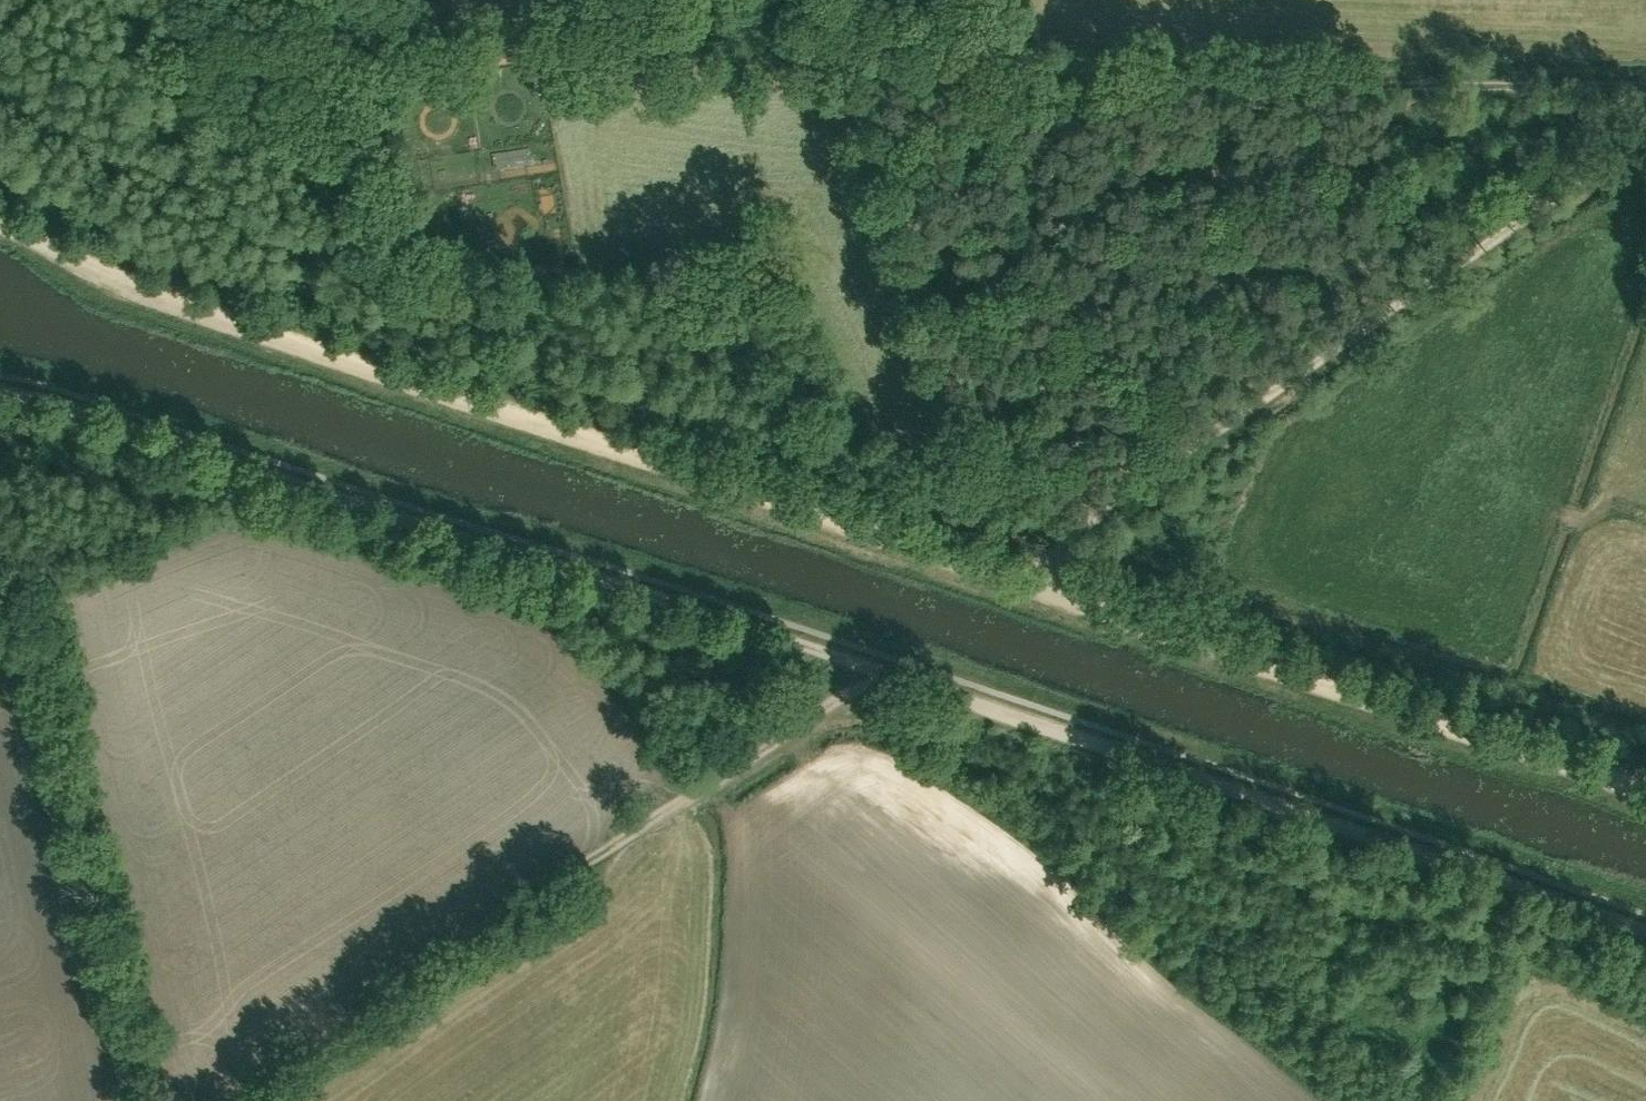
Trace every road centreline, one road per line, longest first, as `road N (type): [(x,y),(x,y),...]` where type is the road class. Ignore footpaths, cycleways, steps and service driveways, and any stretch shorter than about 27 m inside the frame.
road 1 (track): [(0,215),(102,274),(1645,787)]
road 2 (track): [(875,668),(0,391)]
road 3 (track): [(1645,930),(875,668)]
road 4 (track): [(231,1100),(875,668)]
road 5 (track): [(1020,580),(1645,149)]
road 6 (track): [(1004,27),(1645,71)]
road 7 (track): [(0,516),(133,1100)]
road 8 (track): [(1004,0),(1019,450),(1048,523),(1069,549)]

